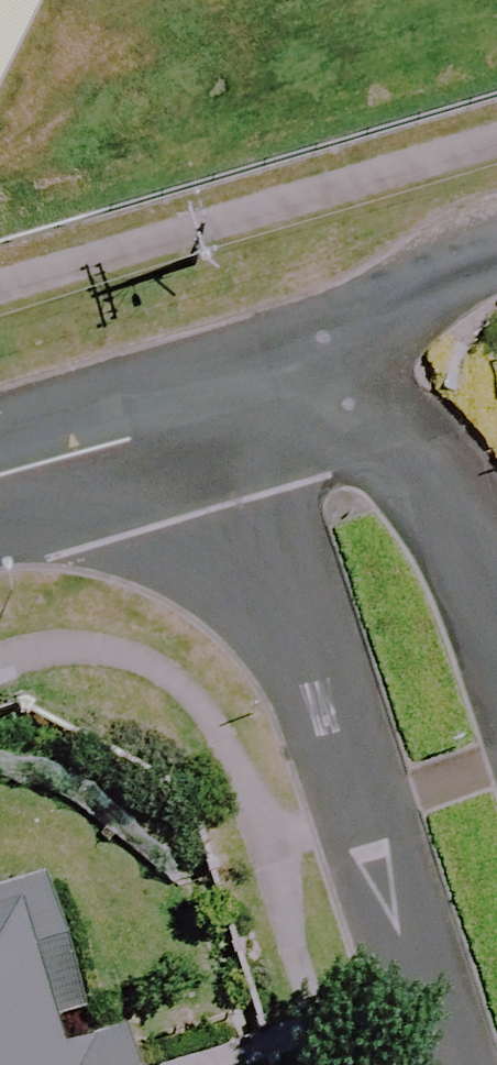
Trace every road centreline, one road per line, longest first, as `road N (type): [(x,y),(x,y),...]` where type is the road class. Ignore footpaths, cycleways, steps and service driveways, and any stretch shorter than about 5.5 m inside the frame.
road 1 (residential): [(446,1064),(242,405)]
road 2 (residential): [(242,405),(321,403),(407,443),(431,481),(496,690)]
road 3 (secondary): [(242,405),(453,261),(496,254)]
road 4 (residential): [(0,478),(242,405)]

